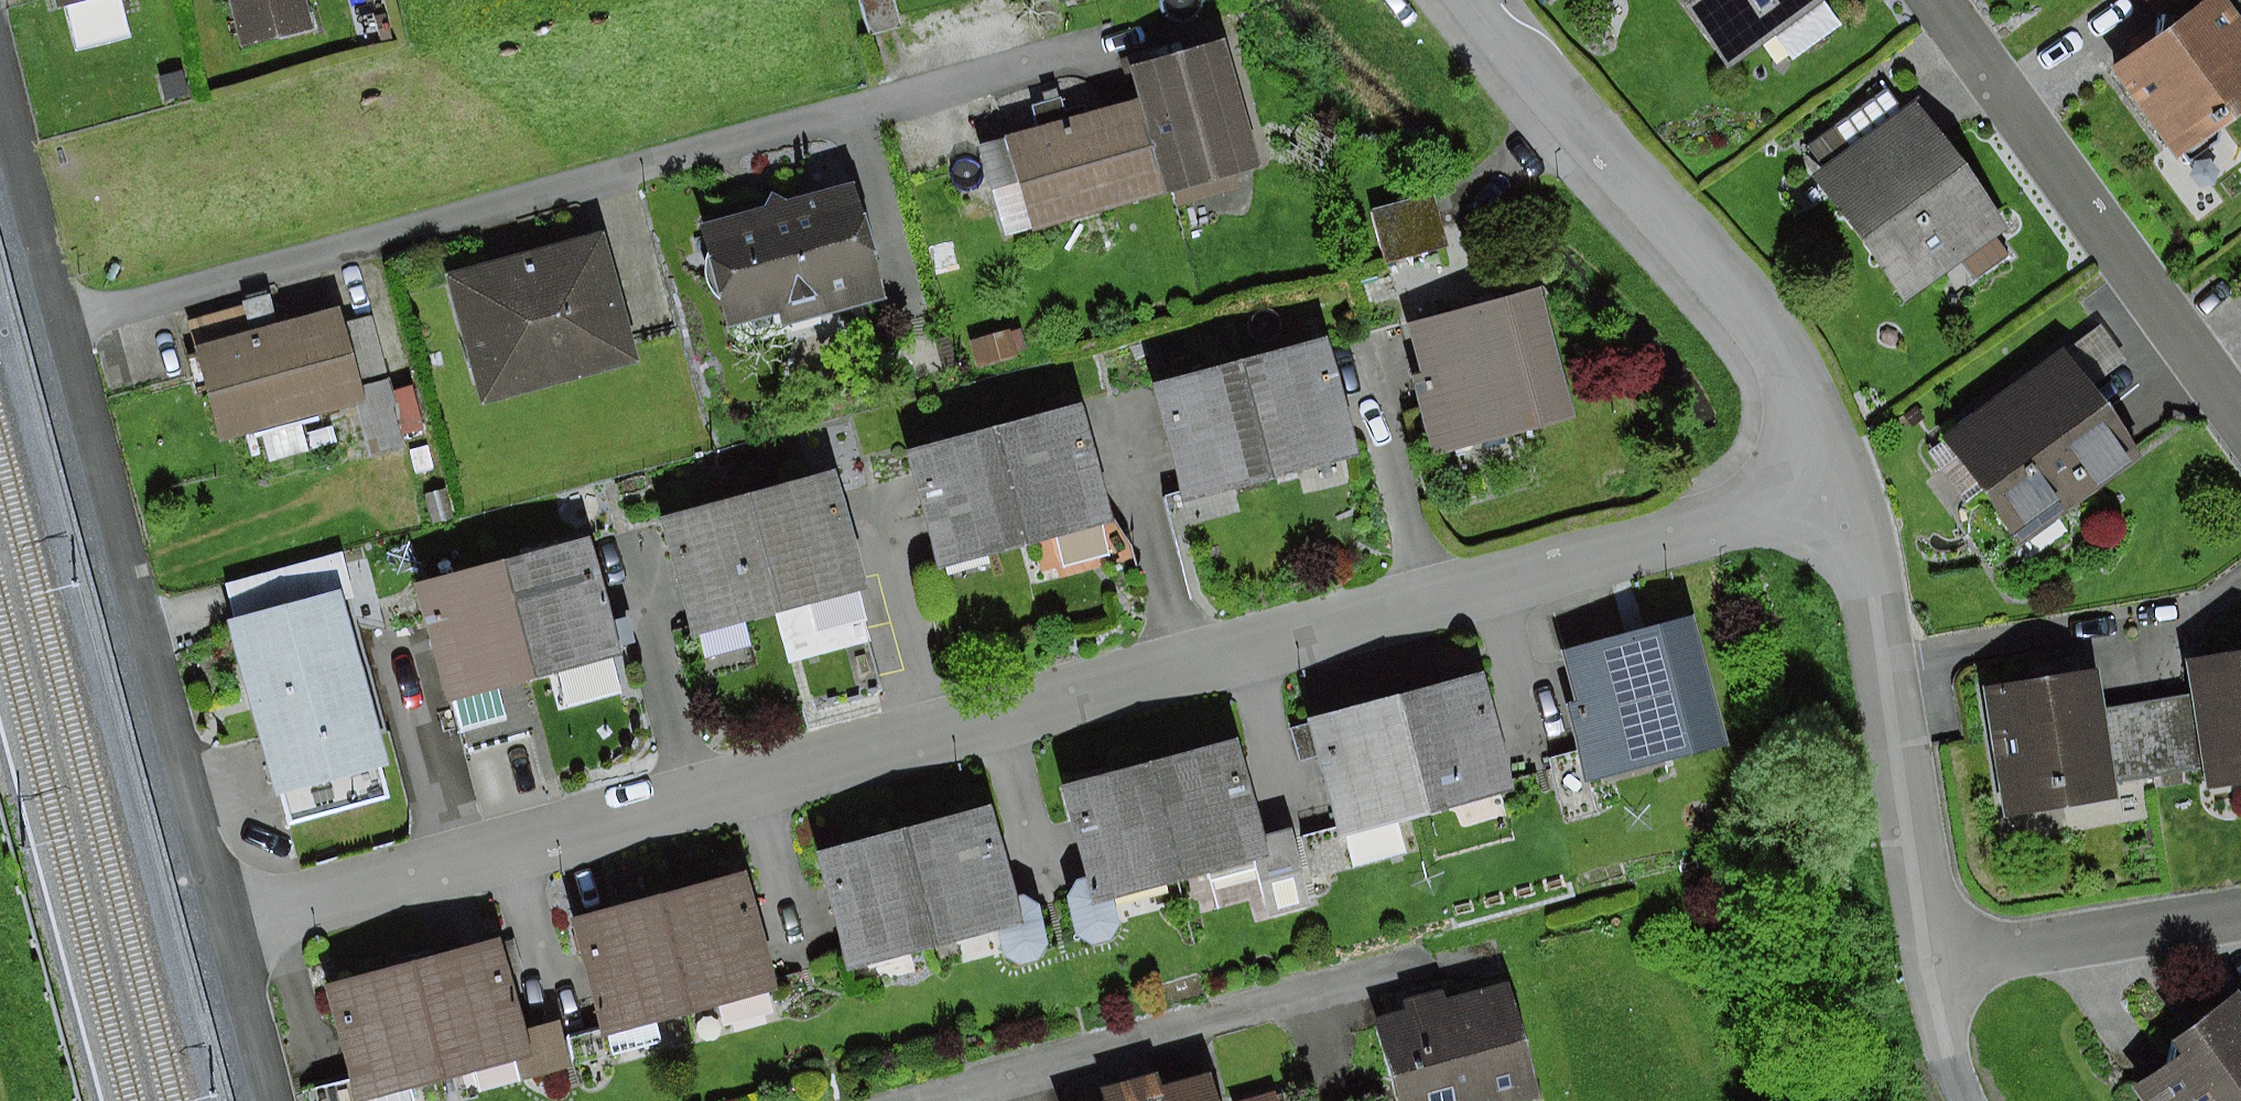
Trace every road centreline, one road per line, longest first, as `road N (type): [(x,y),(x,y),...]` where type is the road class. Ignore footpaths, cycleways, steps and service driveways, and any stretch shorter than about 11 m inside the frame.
road 1 (residential): [(227,920),(1835,489)]
road 2 (residential): [(68,325),(1080,51)]
road 3 (residential): [(68,325),(227,920)]
road 4 (residential): [(1482,0),(1721,288),(1779,375),(1835,489)]
road 5 (residential): [(936,1100),(1463,963)]
road 6 (residential): [(1932,0),(2240,432)]
road 7 (residential): [(1835,489),(1876,667),(1922,959)]
road 8 (residential): [(1922,959),(2240,912)]
road 9 (residential): [(0,77),(68,325)]
road 10 (residential): [(227,920),(276,1100)]
road 11 (residential): [(1922,959),(1934,1033),(1962,1100)]

